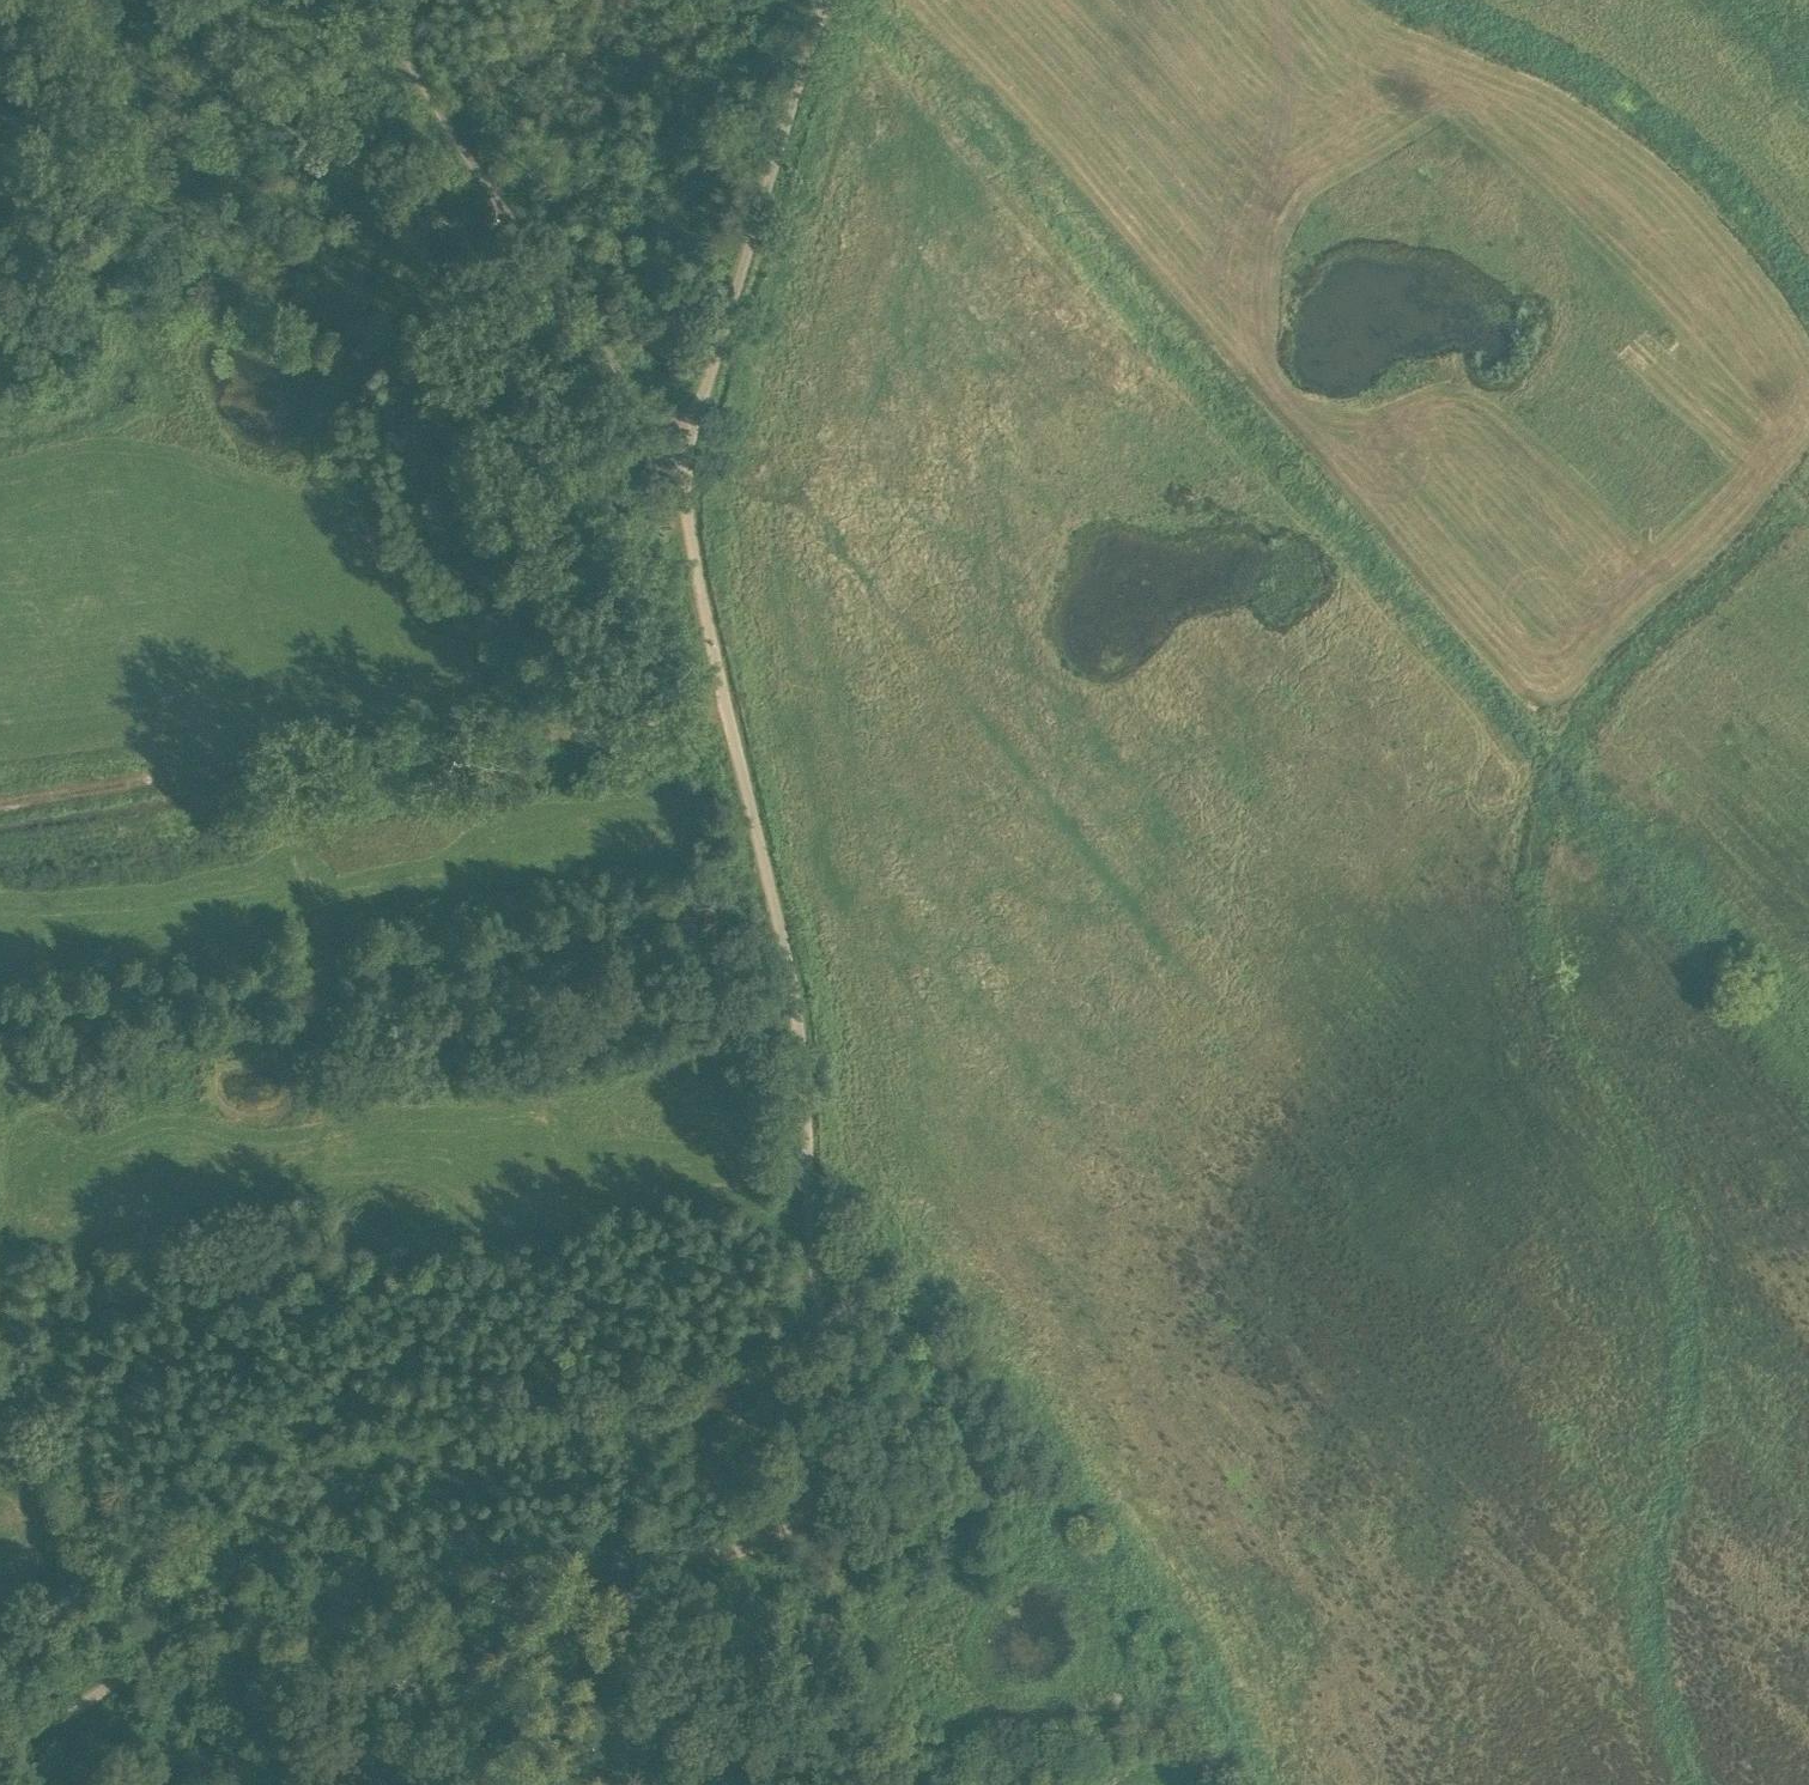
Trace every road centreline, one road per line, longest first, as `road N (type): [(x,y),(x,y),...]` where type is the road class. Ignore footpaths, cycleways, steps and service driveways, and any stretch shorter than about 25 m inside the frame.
road 1 (unclassified): [(0,1733),(99,1687),(203,1618),(505,1569),(750,1547),(805,1517),(830,1480),(833,1431),(794,996),(708,625),(685,482),(688,444)]
road 2 (track): [(729,710),(625,735),(583,735),(471,705),(398,705),(0,762)]
road 3 (unclassified): [(688,444),(653,421),(367,0)]
road 4 (unclassified): [(688,444),(826,0)]

